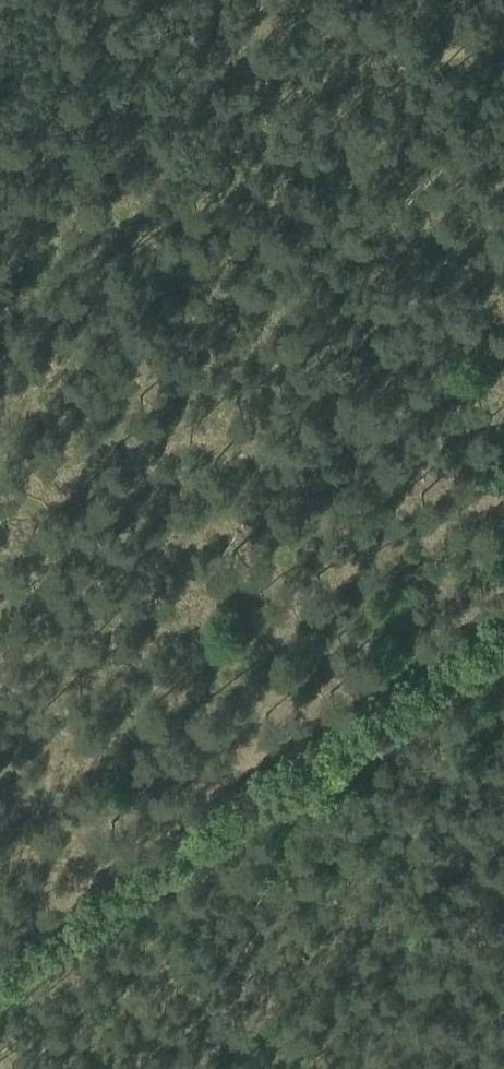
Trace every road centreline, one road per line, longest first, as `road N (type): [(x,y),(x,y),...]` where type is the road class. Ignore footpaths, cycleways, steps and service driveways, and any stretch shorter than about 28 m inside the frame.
road 1 (track): [(0,227),(19,252),(65,274),(133,168),(210,189),(254,189),(260,139),(312,97),(382,107),(439,78),(503,91)]
road 2 (track): [(0,975),(503,641)]

